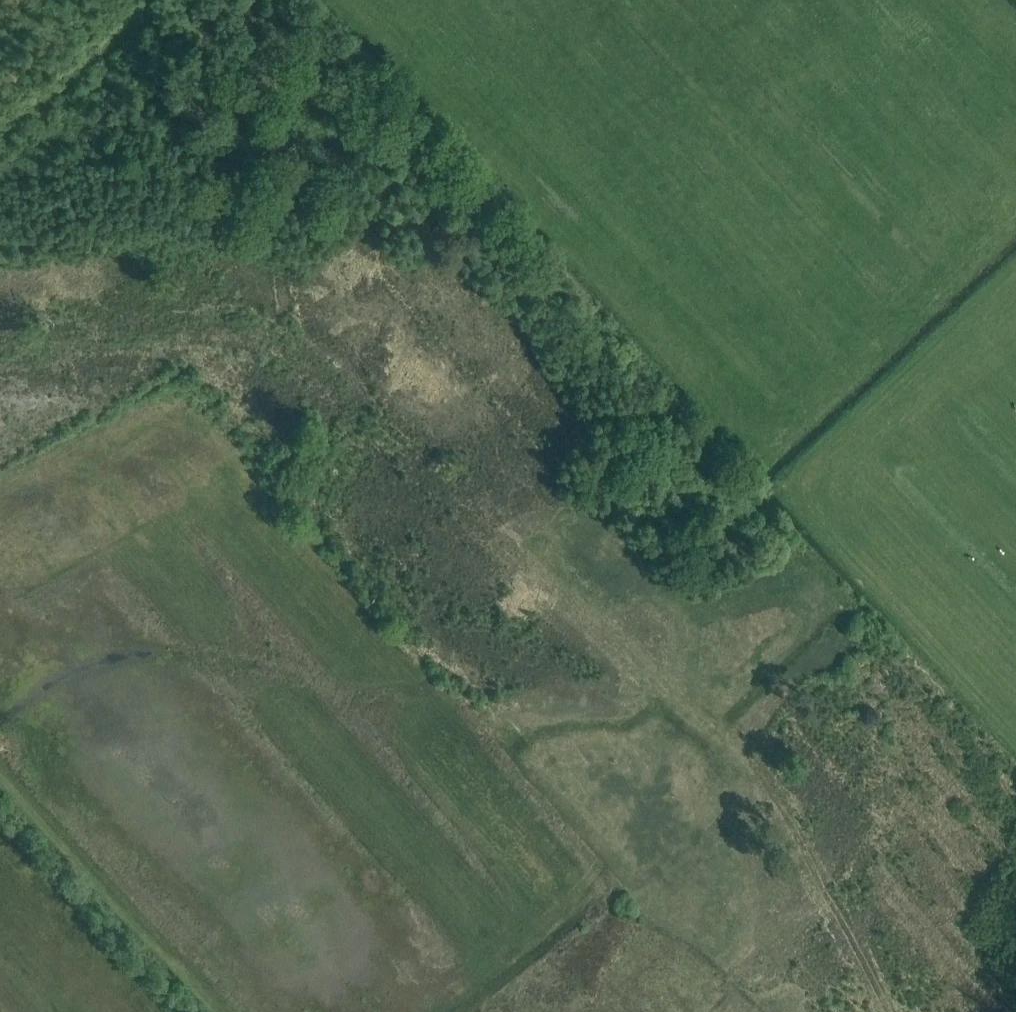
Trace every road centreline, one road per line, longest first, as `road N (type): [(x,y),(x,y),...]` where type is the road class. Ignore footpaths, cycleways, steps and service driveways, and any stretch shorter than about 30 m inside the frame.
road 1 (track): [(0,422),(125,351),(207,332),(276,347),(340,389),(659,693),(783,822),(878,1011)]
road 2 (track): [(0,776),(210,1011)]

